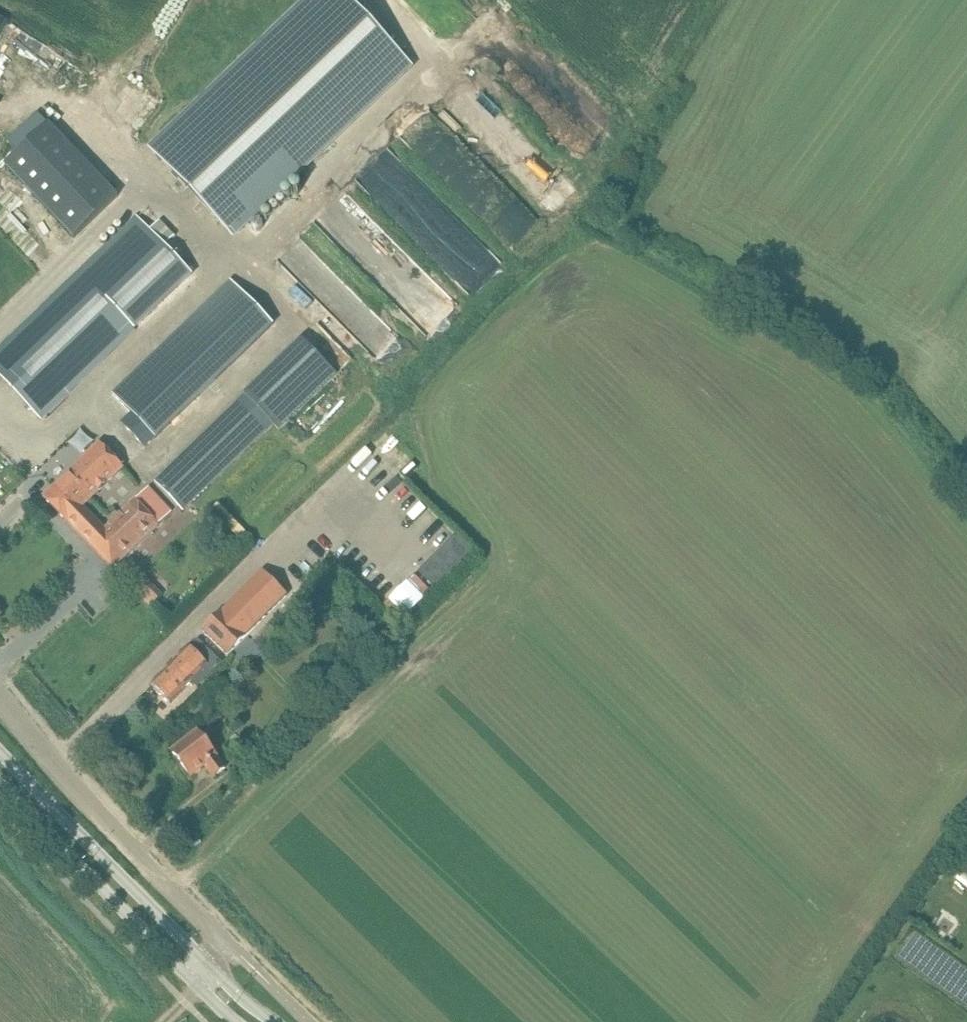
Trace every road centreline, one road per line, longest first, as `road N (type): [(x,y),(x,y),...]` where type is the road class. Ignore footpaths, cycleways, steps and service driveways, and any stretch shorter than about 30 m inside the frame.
road 1 (unclassified): [(235,950),(0,694)]
road 2 (secondary): [(217,968),(0,748)]
road 3 (secondary): [(0,782),(202,984)]

